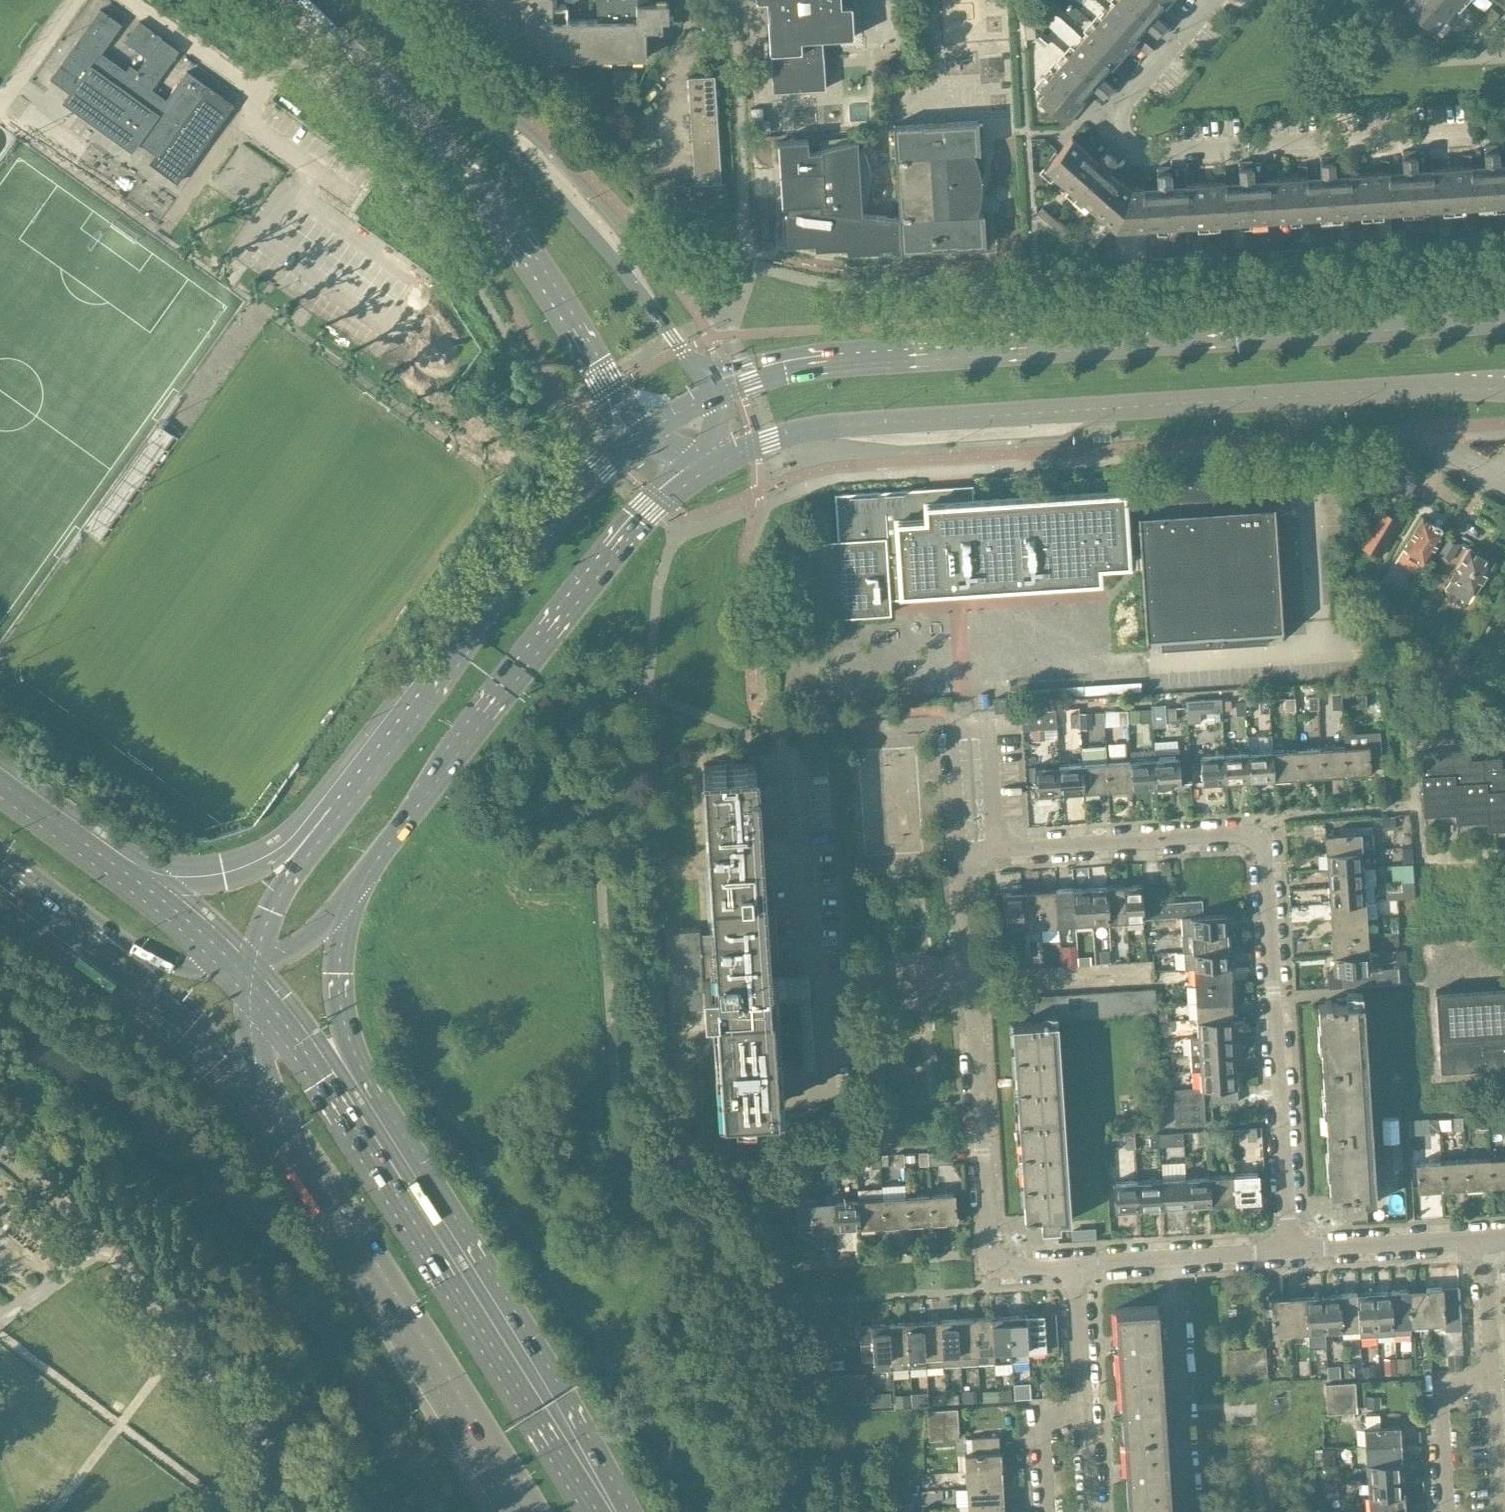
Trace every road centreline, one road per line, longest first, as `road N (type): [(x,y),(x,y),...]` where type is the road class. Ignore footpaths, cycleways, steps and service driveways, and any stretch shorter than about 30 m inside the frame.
road 1 (residential): [(1288,1249),(1258,842),(1245,834),(963,858),(971,981)]
road 2 (secondary): [(707,469),(785,436),(861,424),(1504,389)]
road 3 (secondary): [(1504,321),(893,356),(824,363),(712,399)]
road 4 (residential): [(1504,128),(1140,150),(1111,122),(1218,0)]
road 5 (secondary): [(303,0),(525,252),(645,434)]
road 6 (secondary): [(712,399),(585,228),(366,0)]
road 7 (trunk): [(376,865),(634,525),(707,469)]
road 8 (trunk): [(267,1097),(525,1511)]
road 9 (trunk): [(645,434),(548,532),(359,778)]
road 10 (trunk): [(592,1511),(362,1136)]
road 11 (residential): [(971,981),(990,1257),(1010,1266)]
road 12 (trunk): [(359,778),(292,842),(220,879),(146,878),(99,859)]
road 13 (trunk): [(362,1136),(341,979),(348,931),(376,865)]
road 14 (residential): [(1188,1511),(1174,1256)]
road 15 (trunk): [(80,932),(197,1024),(267,1097)]
road 16 (trunk): [(359,778),(270,911),(243,979)]
road 17 (trunk): [(362,1136),(243,979)]
road 18 (residential): [(1481,1238),(1288,1249)]
road 19 (trunk): [(243,979),(195,930),(99,859)]
road 20 (trunk): [(243,979),(266,972),(323,929),(376,865)]
road 21 (residential): [(1491,1369),(1442,1388),(1447,1511)]
road 22 (trunk): [(80,932),(191,972),(243,979)]
road 23 (residential): [(821,987),(971,981)]
road 24 (residential): [(1088,1405),(1076,1262)]
road 25 (residential): [(1499,1511),(1491,1369)]
road 26 (residential): [(1088,1405),(1044,1420),(1049,1511)]
road 27 (residential): [(1491,1369),(1481,1238)]
road 28 (trunk): [(99,859),(0,788)]
road 29 (trunk): [(243,979),(251,1054),(267,1097)]

